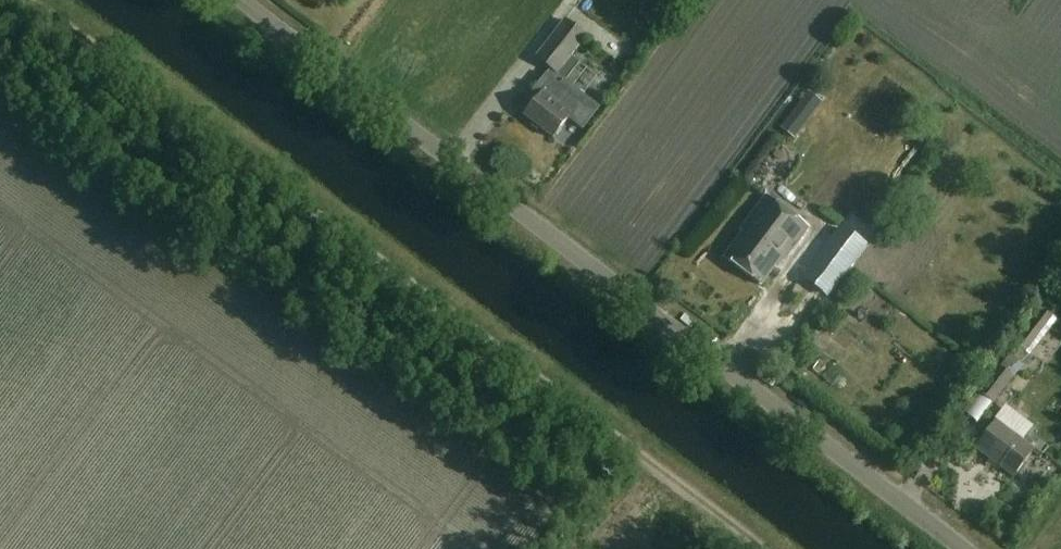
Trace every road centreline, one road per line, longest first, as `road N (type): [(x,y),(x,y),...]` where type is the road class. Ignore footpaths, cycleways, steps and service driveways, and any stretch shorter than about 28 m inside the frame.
road 1 (track): [(32,0),(765,548)]
road 2 (tertiary): [(968,548),(242,0)]

